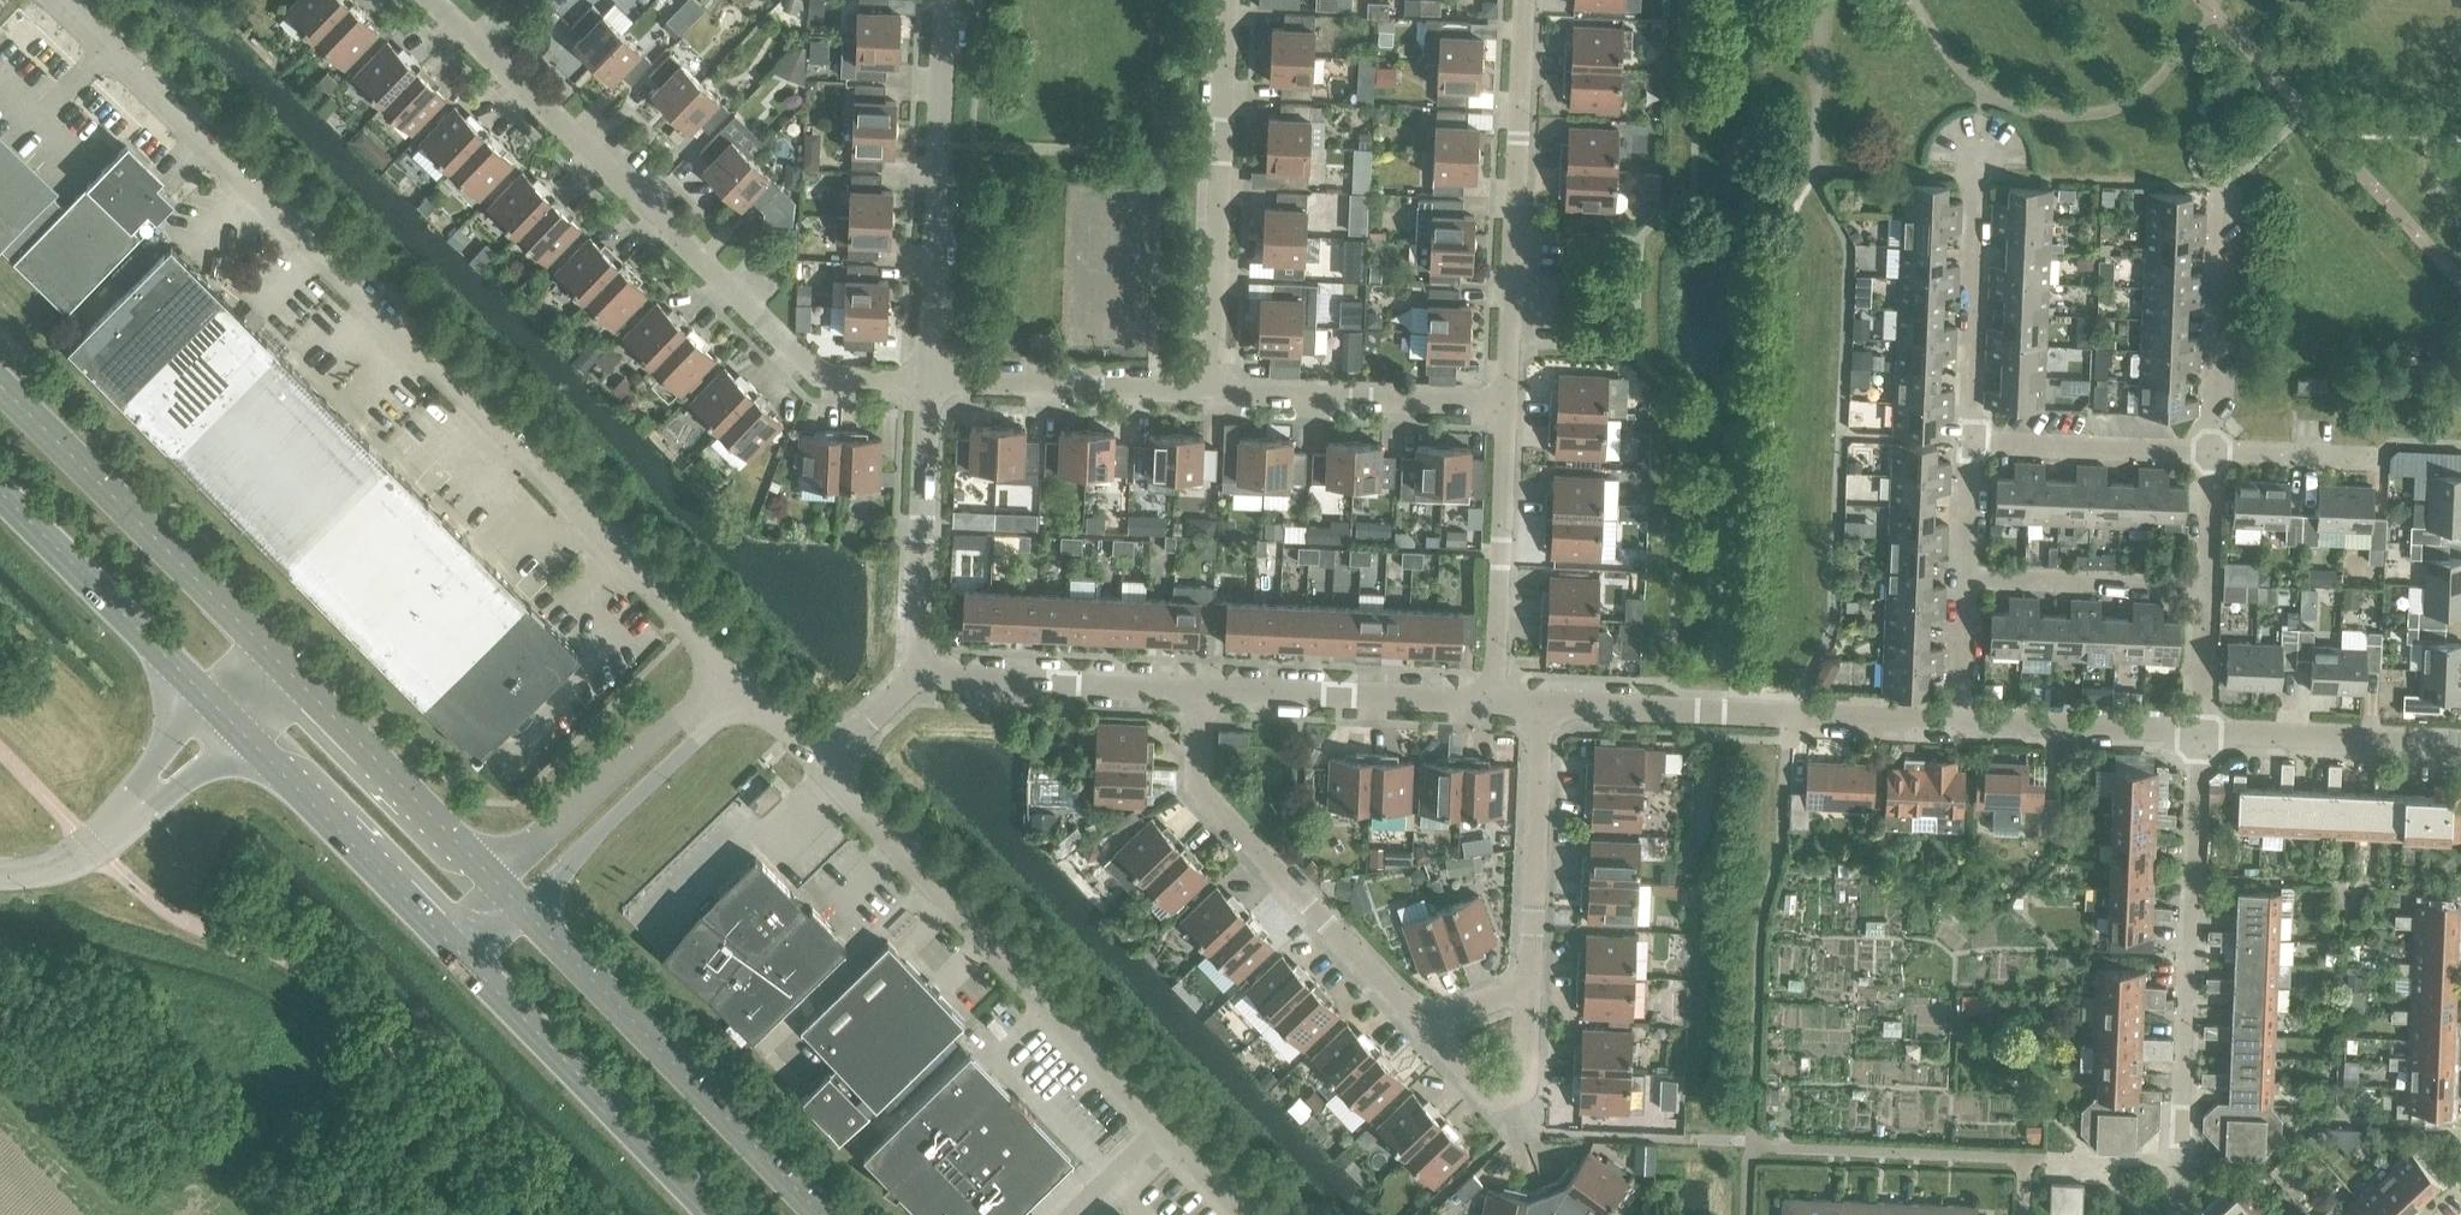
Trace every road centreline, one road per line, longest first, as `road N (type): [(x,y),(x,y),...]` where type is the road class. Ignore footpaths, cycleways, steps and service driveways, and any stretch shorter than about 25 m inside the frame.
road 1 (unclassified): [(733,680),(57,0)]
road 2 (residential): [(929,386),(826,386),(429,0)]
road 3 (unclassified): [(1245,1214),(822,769)]
road 4 (residential): [(2185,1214),(2174,1161),(2200,733)]
road 5 (residential): [(1430,1029),(1198,795),(1198,690)]
road 6 (secondary): [(827,1214),(528,905)]
road 7 (residential): [(1962,726),(1543,715)]
road 8 (residential): [(1510,412),(1525,0)]
road 9 (secondary): [(289,667),(0,379)]
road 10 (residential): [(1215,399),(1227,0)]
road 11 (residential): [(929,386),(945,0)]
road 12 (secondary): [(451,951),(713,1214)]
road 13 (residential): [(528,905),(707,733),(733,680)]
road 14 (residential): [(733,680),(503,879)]
road 15 (residential): [(1499,704),(1198,690)]
road 16 (secondary): [(503,879),(289,667)]
road 17 (secondary): [(0,499),(212,706)]
road 18 (residential): [(1510,412),(1215,399)]
road 19 (secondary): [(245,740),(451,951)]
road 20 (residential): [(1499,704),(1510,412)]
road 21 (residential): [(918,676),(929,386)]
road 22 (residential): [(1971,444),(1980,156)]
road 23 (residential): [(1215,399),(929,386)]
road 24 (residential): [(1198,690),(918,676)]
road 25 (residential): [(1543,715),(1531,992)]
road 26 (residential): [(2460,739),(2200,733)]
road 27 (residential): [(2210,452),(2218,203)]
road 28 (residential): [(2205,585),(1966,577)]
road 29 (residential): [(2210,452),(1971,444)]
road 30 (residential): [(2200,733),(1962,726)]
road 31 (residential): [(1531,992),(1527,1085),(1511,1094),(1494,1099),(1479,1090),(1430,1029)]
road 32 (tertiary): [(94,847),(140,827),(245,740)]
road 33 (tertiary): [(212,706),(94,847)]
road 34 (residential): [(2380,461),(2210,452)]
road 35 (residential): [(1962,726),(1966,577)]
road 36 (residential): [(2200,733),(2205,585)]
road 37 (residential): [(822,769),(918,676)]
road 38 (residential): [(2205,585),(2210,452)]
road 39 (residential): [(1966,577),(1971,444)]
road 40 (unclassified): [(822,769),(733,680)]

